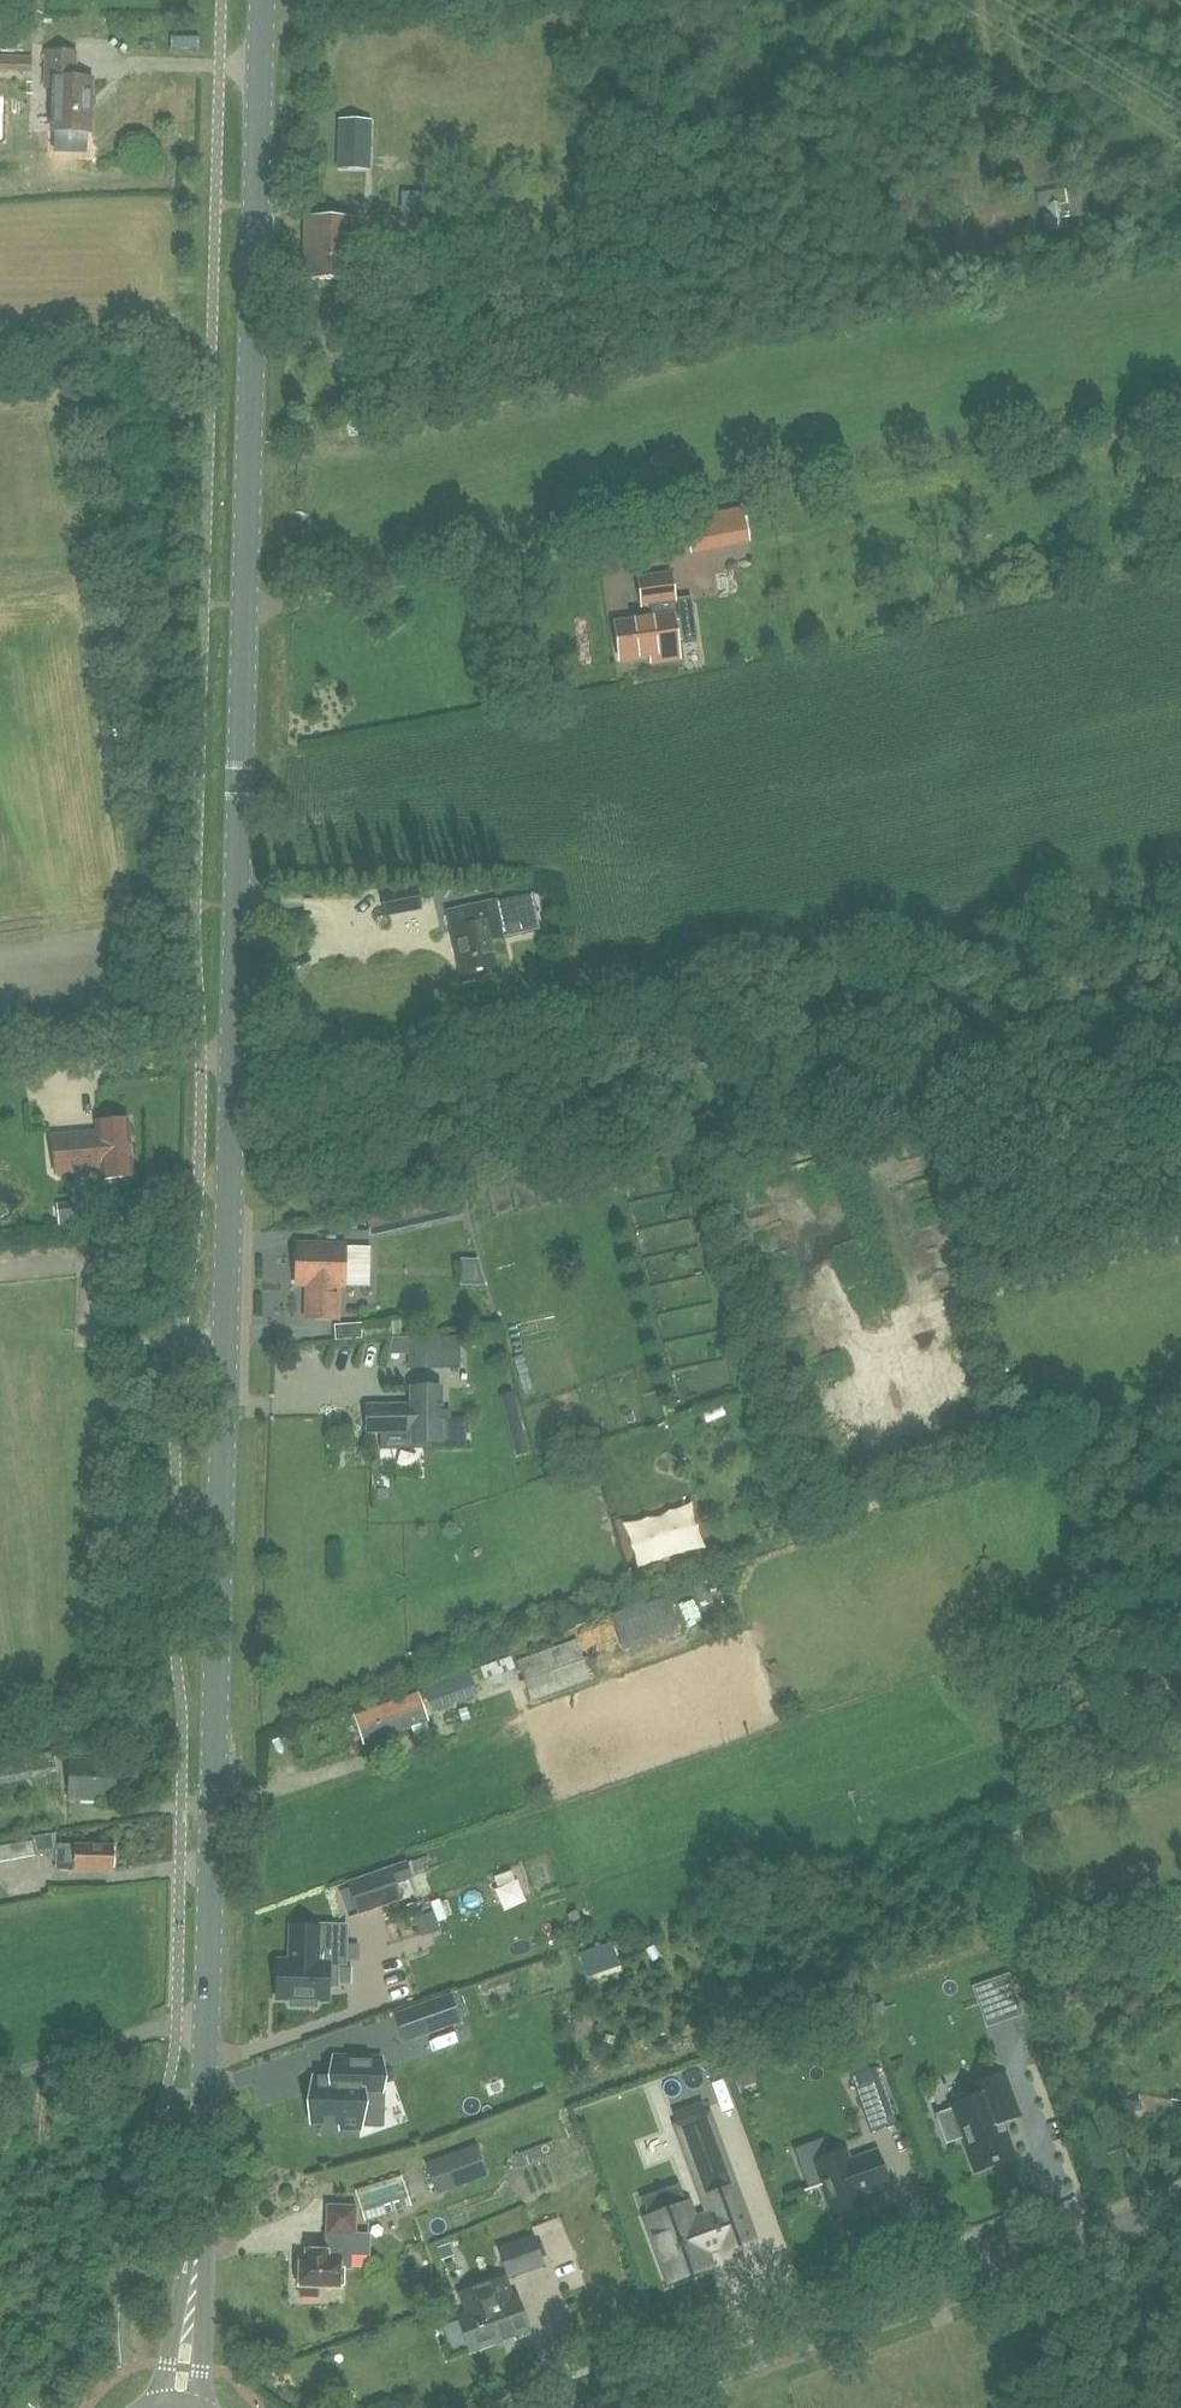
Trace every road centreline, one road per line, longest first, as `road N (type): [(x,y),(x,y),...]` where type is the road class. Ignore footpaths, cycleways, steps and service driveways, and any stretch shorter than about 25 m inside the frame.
road 1 (secondary): [(179,2405),(203,2156),(263,0)]
road 2 (unclassified): [(618,2407),(1180,2206)]

